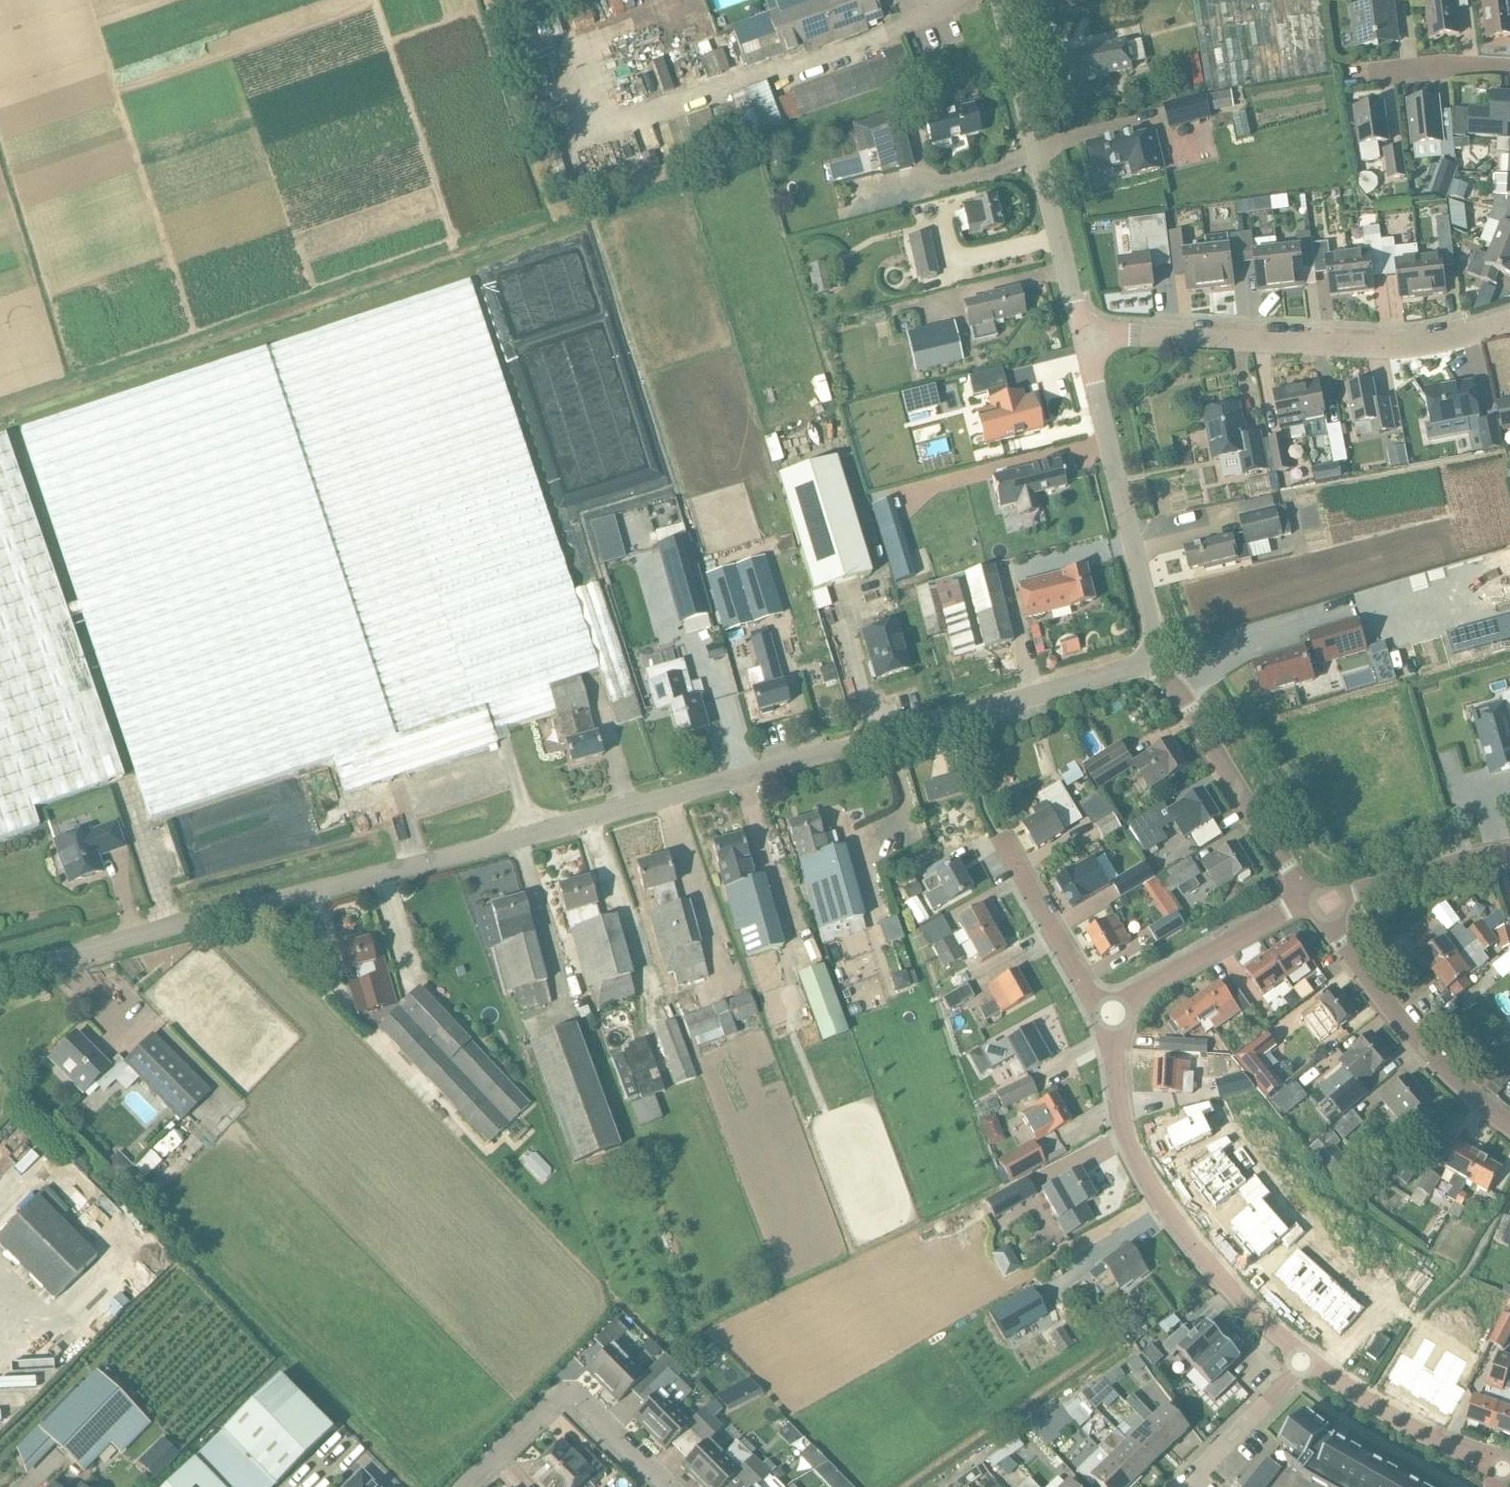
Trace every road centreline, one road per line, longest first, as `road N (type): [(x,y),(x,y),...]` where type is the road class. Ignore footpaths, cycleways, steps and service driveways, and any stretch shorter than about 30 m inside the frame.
road 1 (unclassified): [(0,976),(1127,670),(1147,658)]
road 2 (residential): [(1085,335),(1392,348),(1509,321)]
road 3 (residential): [(1304,1359),(1233,1295),(1135,1155),(1118,1103),(1114,1016)]
road 4 (unclassified): [(1085,335),(1000,0)]
road 5 (unclassified): [(1147,658),(1153,631),(1085,335)]
road 6 (residential): [(1313,905),(1183,695),(1147,658)]
road 7 (residential): [(1509,1125),(1401,1023),(1313,905)]
road 8 (residential): [(472,1486),(565,1389),(666,1486)]
road 9 (residential): [(1114,1016),(1285,912),(1313,905)]
road 10 (residential): [(1504,1467),(1422,1435),(1304,1359)]
road 11 (residential): [(1114,1016),(1090,997),(994,827)]
road 12 (residential): [(1509,849),(1313,905)]
road 13 (residential): [(1191,1486),(1304,1359)]
road 14 (residential): [(1368,76),(1509,67)]

